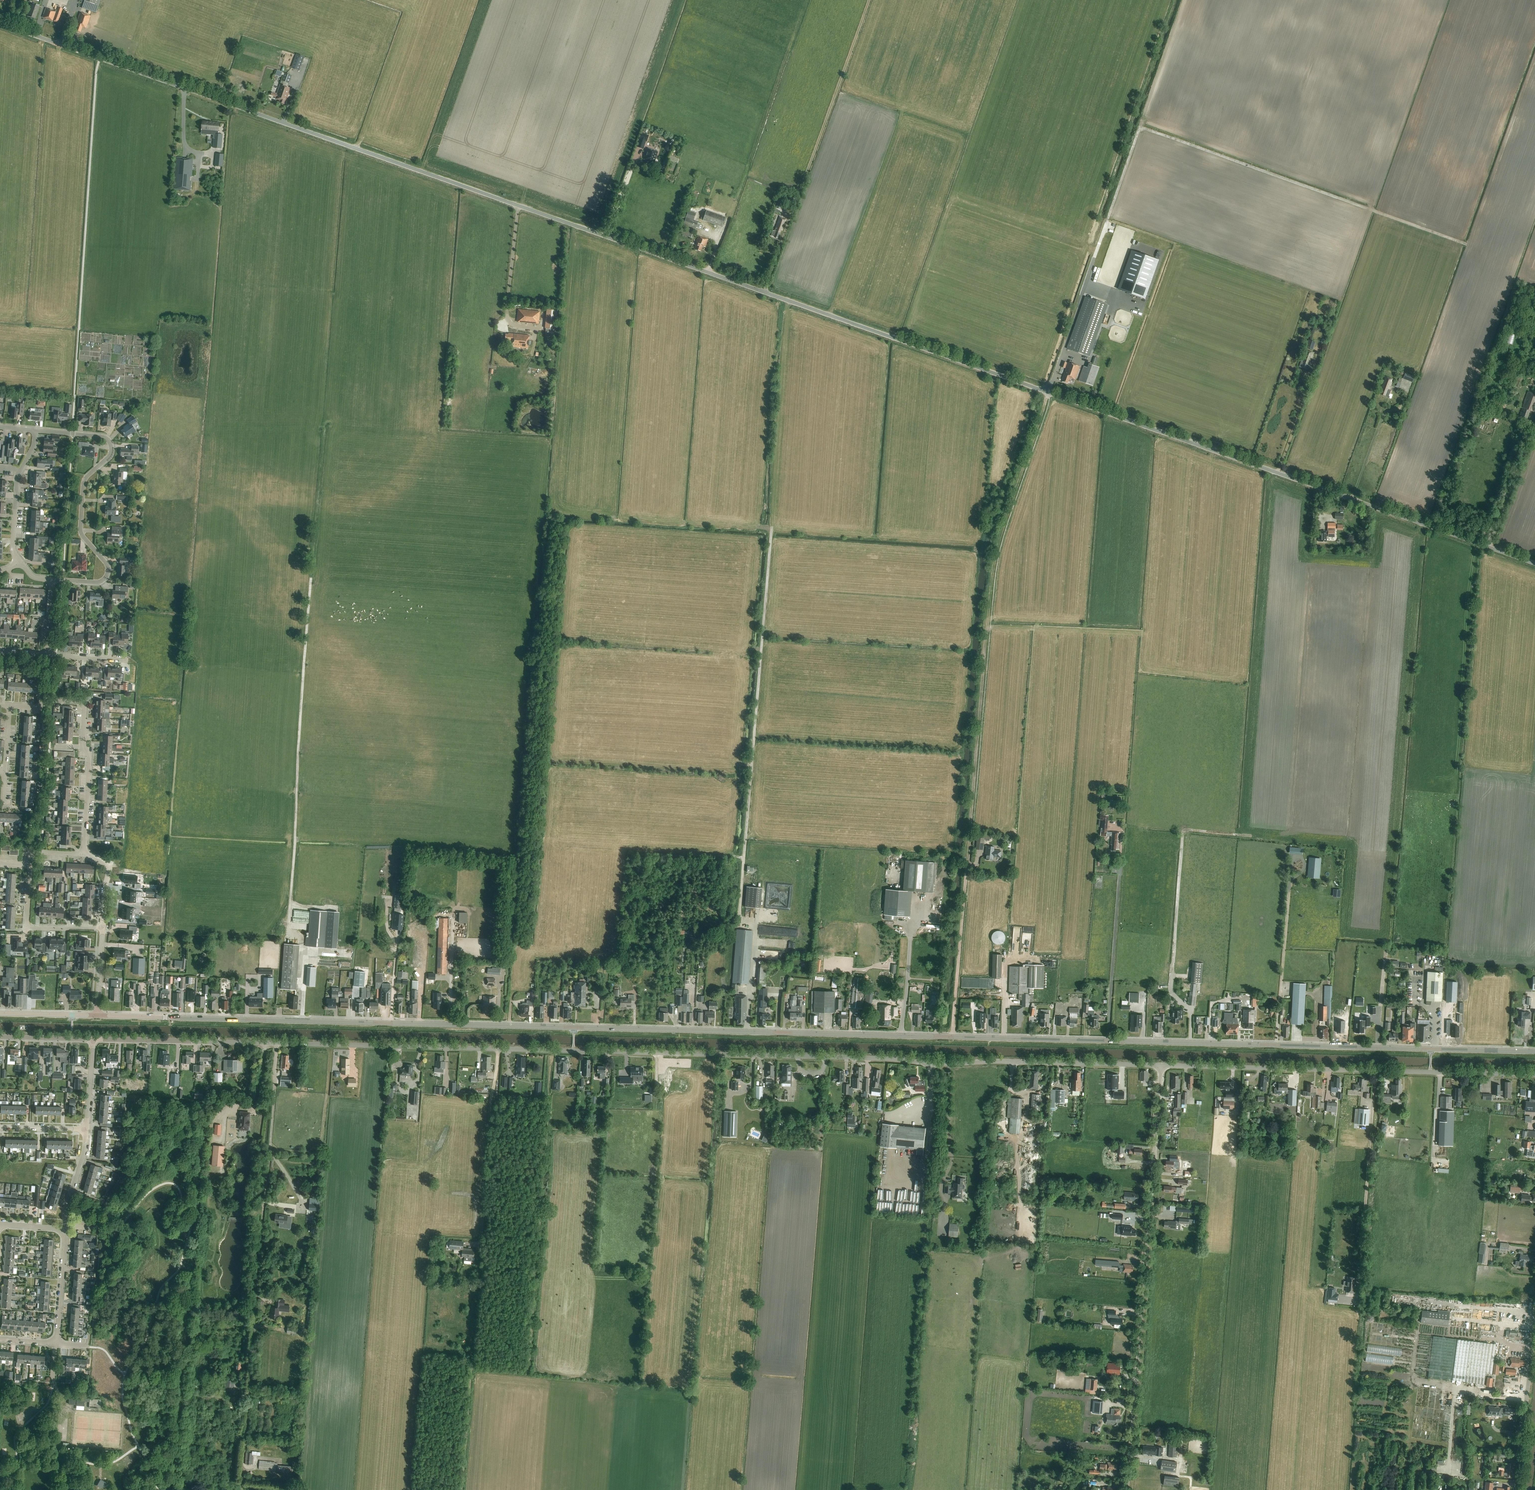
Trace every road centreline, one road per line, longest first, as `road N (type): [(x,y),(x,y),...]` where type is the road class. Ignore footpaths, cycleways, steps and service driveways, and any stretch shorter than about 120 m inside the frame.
road 1 (unclassified): [(1534,564),(0,23)]
road 2 (tertiary): [(1534,1051),(98,1015)]
road 3 (residential): [(1162,1065),(93,1039)]
road 4 (track): [(953,1037),(991,583),(1049,392)]
road 5 (unclassified): [(1127,1489),(1162,1065)]
road 6 (track): [(763,292),(869,0)]
road 7 (residential): [(35,430),(101,437),(111,448),(84,479),(80,524),(106,565),(105,577),(52,580)]
road 8 (residential): [(1430,1072),(1162,1065)]
road 9 (track): [(1106,223),(1185,0)]
road 10 (track): [(1277,1046),(1290,845)]
road 11 (track): [(479,1246),(497,1049)]
road 12 (track): [(1361,1266),(1376,1071)]
road 13 (unclassified): [(1516,1489),(1534,1338)]
road 14 (residential): [(83,855),(84,703)]
road 15 (residential): [(17,566),(17,479),(35,430)]
road 16 (residential): [(103,928),(26,927),(28,865)]
road 17 (track): [(1278,473),(1323,347)]
road 18 (track): [(505,326),(517,205)]
road 19 (track): [(949,1064),(951,1160),(941,1183)]

